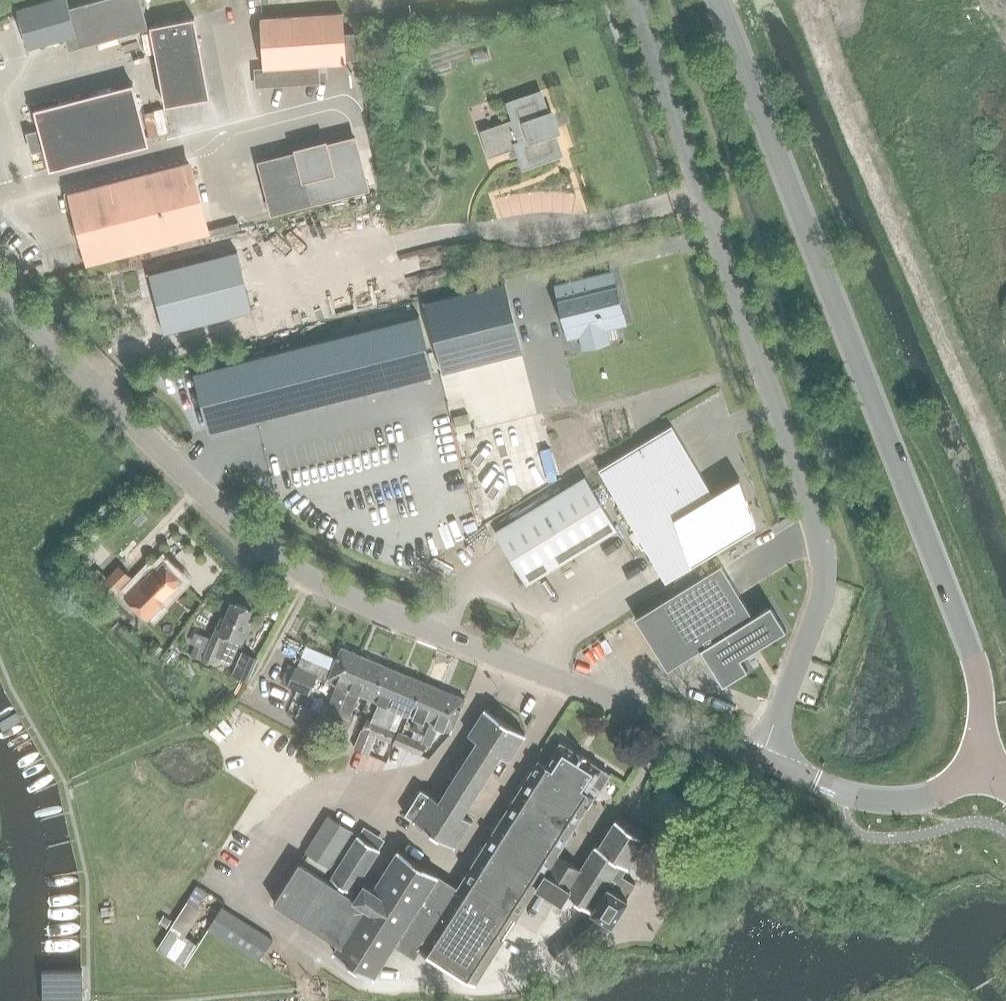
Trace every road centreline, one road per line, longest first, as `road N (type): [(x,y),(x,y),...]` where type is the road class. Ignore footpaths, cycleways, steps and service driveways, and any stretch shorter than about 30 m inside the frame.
road 1 (tertiary): [(760,759),(361,602),(286,562),(186,476),(0,290)]
road 2 (primary): [(995,761),(975,665),(716,0)]
road 3 (unclassified): [(634,0),(820,537),(821,597),(760,759)]
road 4 (tertiary): [(995,761),(943,791),(898,799),(846,793),(760,759)]

